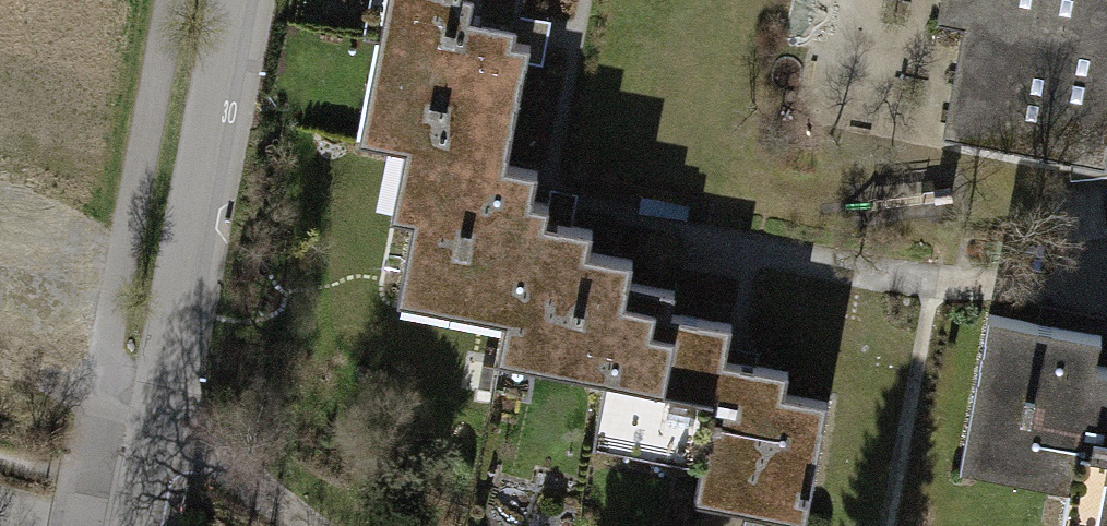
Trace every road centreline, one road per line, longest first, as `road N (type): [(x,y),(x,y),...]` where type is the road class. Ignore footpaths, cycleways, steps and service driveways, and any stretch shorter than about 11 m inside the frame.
road 1 (tertiary): [(132,525),(241,0)]
road 2 (track): [(150,433),(183,442),(307,525)]

